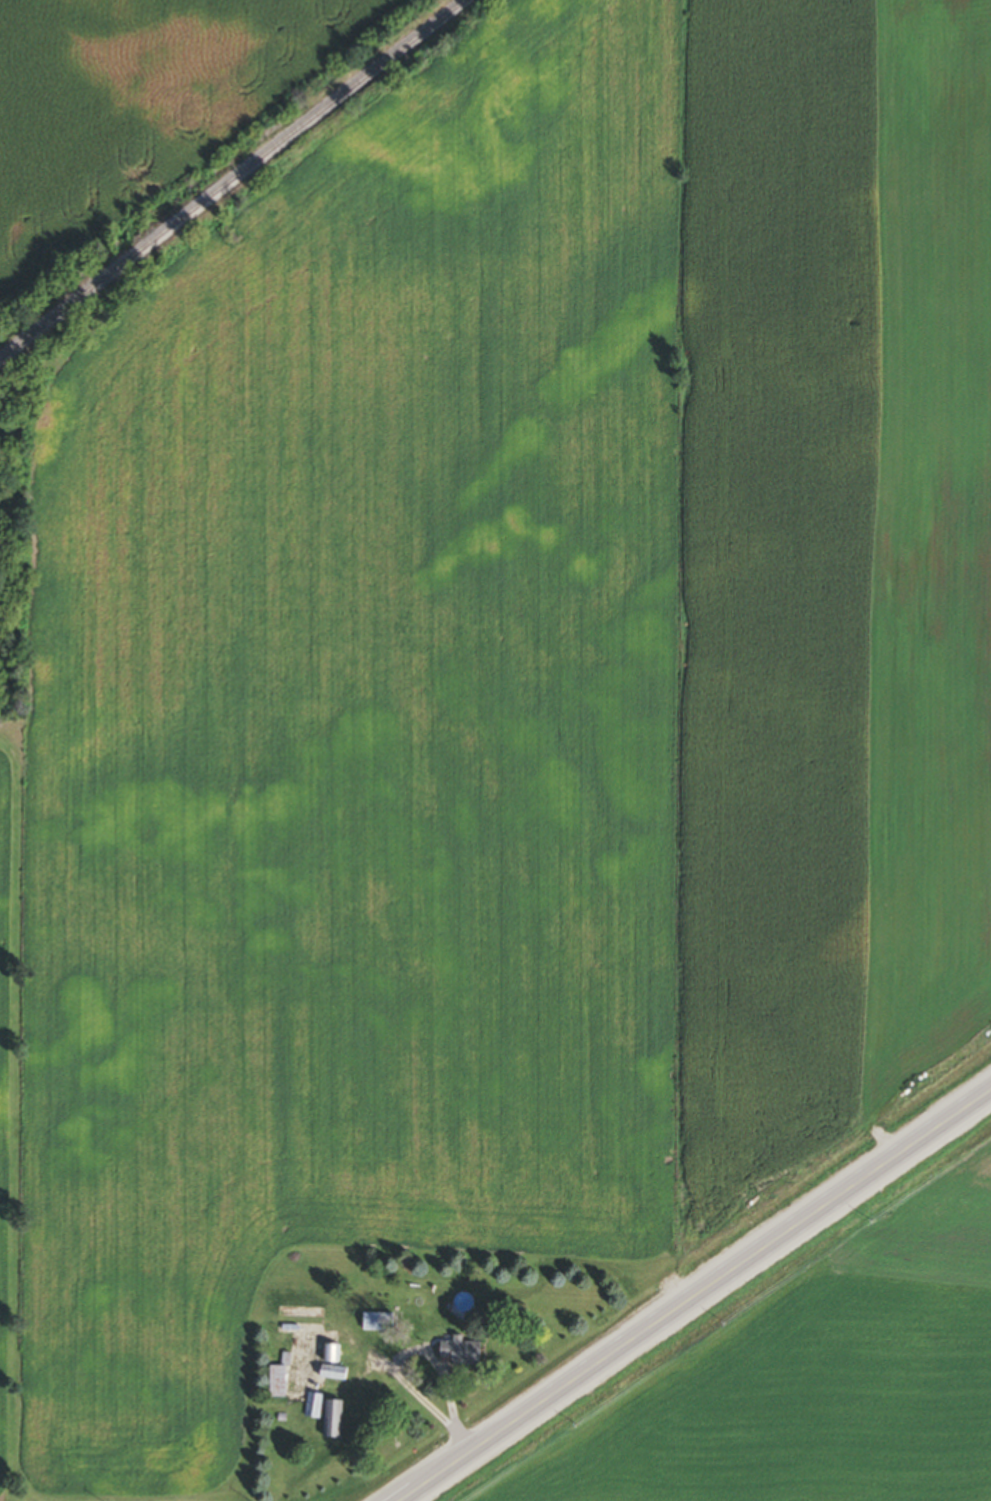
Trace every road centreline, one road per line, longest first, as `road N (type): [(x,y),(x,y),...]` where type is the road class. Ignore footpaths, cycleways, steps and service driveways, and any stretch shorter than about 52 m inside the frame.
road 1 (primary): [(400,1500),(990,1089)]

